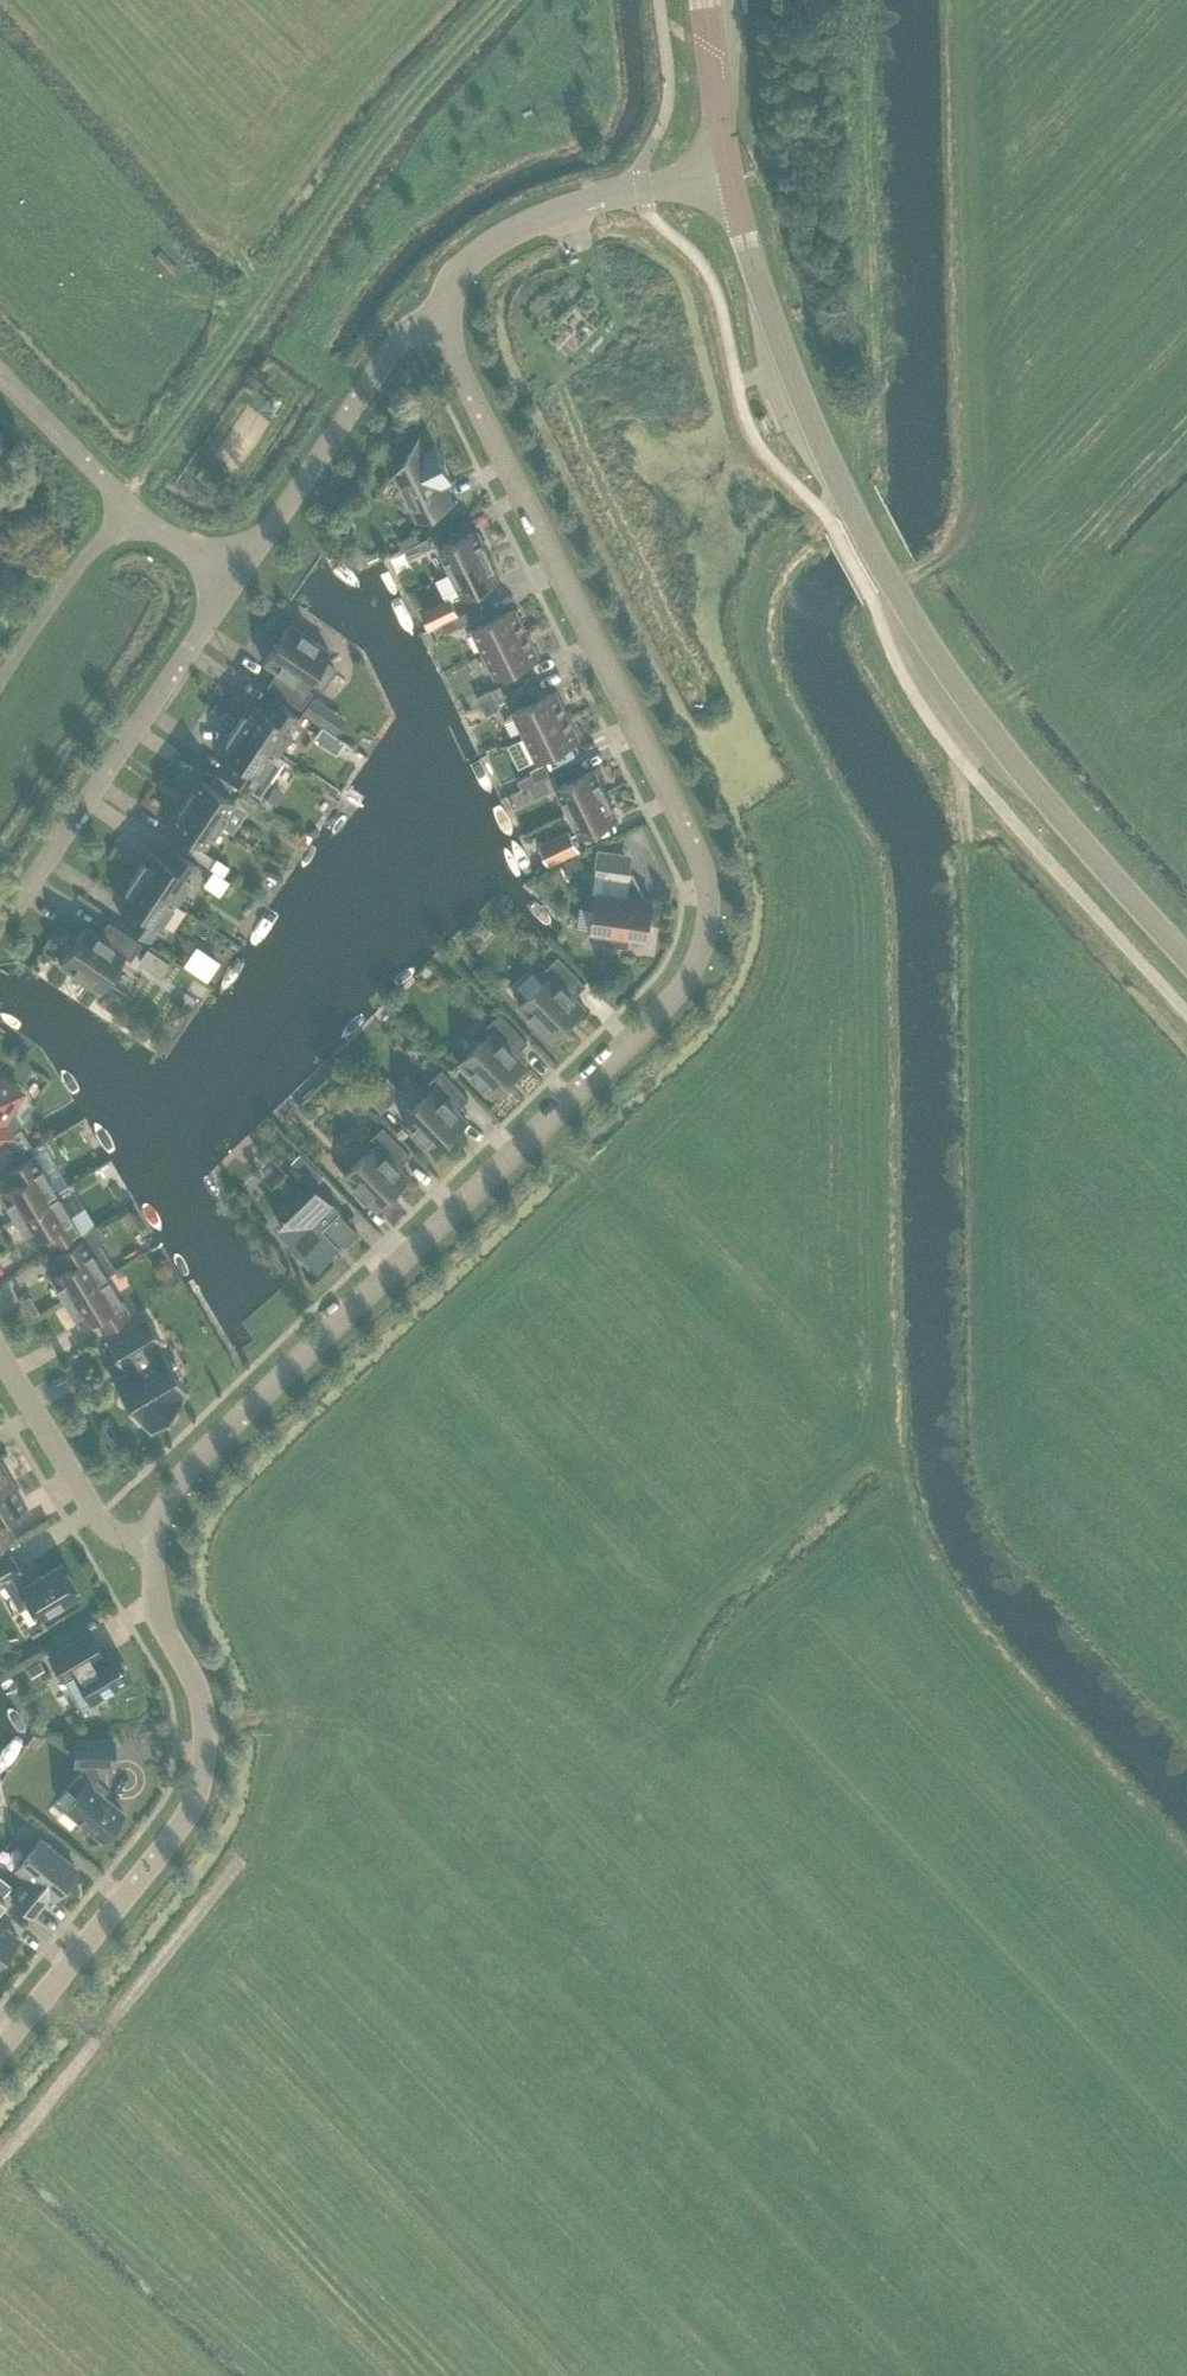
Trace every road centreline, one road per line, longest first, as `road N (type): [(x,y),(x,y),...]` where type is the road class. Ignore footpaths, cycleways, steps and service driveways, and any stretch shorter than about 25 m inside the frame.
road 1 (tertiary): [(436,319),(700,859),(710,914),(705,944),(678,997),(200,1458),(170,1495),(153,1542)]
road 2 (secondary): [(1186,955),(1014,759),(887,574),(805,408),(731,170)]
road 3 (tertiary): [(0,2046),(178,1828),(199,1786),(203,1713),(159,1612),(153,1542)]
road 4 (residential): [(12,910),(237,573)]
road 5 (track): [(241,1858),(0,2160)]
road 6 (tertiary): [(436,319),(454,281),(514,229),(592,197),(731,170)]
road 7 (residential): [(237,573),(411,332),(436,319)]
road 8 (residential): [(153,1542),(102,1525),(0,1358)]
road 9 (residential): [(0,681),(85,555),(132,509)]
road 10 (residential): [(132,509),(0,375)]
road 11 (secondary): [(731,170),(705,0)]
road 12 (residential): [(237,573),(132,509)]

